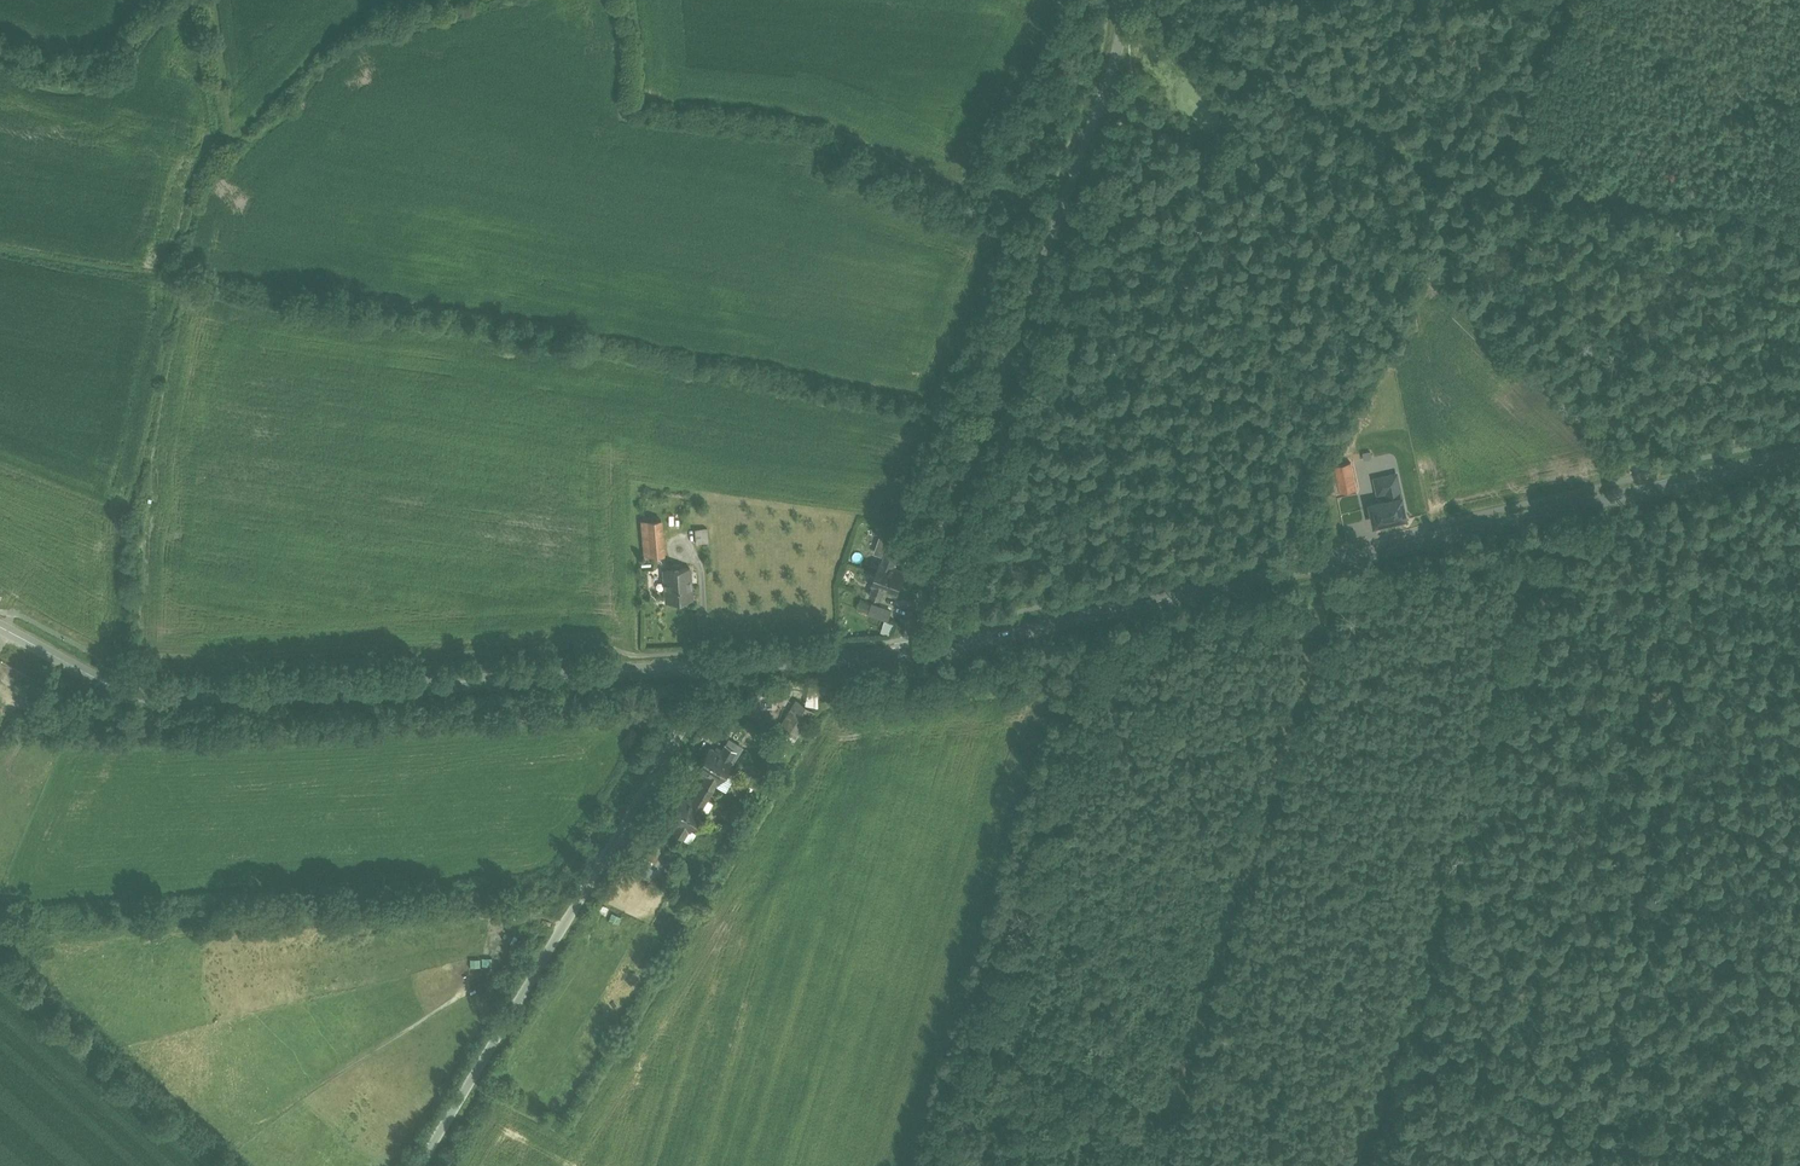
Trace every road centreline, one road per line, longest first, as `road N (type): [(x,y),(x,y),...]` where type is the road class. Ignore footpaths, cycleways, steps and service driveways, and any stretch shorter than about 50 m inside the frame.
road 1 (secondary): [(1799,455),(911,651)]
road 2 (secondary): [(708,665),(151,695),(106,682),(0,626)]
road 3 (track): [(1583,1165),(1714,475)]
road 4 (track): [(1799,232),(1718,210),(1469,180),(1204,35),(1162,0)]
road 5 (unclassified): [(911,651),(913,622),(1103,99),(1125,0)]
road 6 (track): [(1164,1165),(1347,557)]
road 7 (unclassified): [(420,1165),(708,685),(708,665)]
road 8 (track): [(1799,1161),(1593,1113),(1420,1055),(1402,1055),(1394,1073),(1368,1165)]
road 9 (track): [(1562,11),(1799,87)]
road 10 (track): [(1469,180),(1568,0)]
road 11 (secondary): [(911,651),(708,665)]

